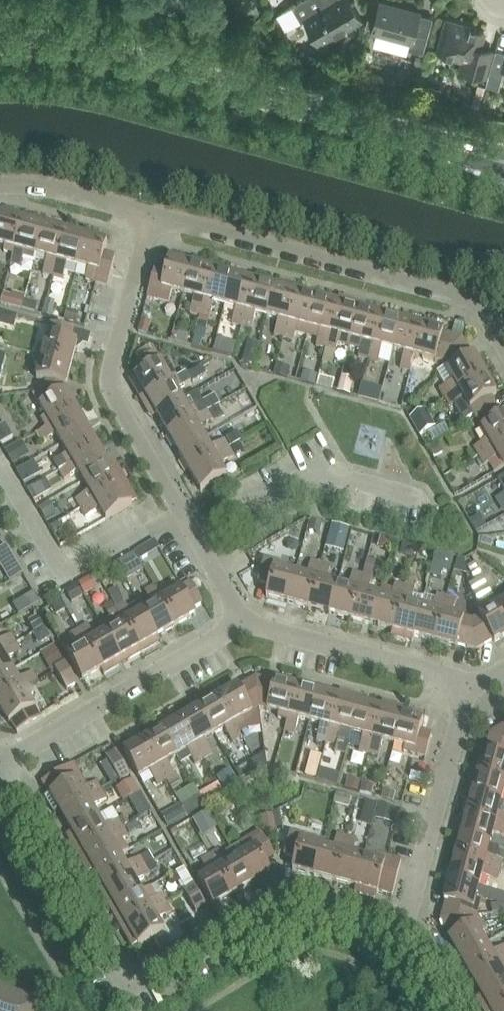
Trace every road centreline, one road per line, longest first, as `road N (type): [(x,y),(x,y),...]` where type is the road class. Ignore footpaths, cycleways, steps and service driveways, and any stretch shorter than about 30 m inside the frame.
road 1 (residential): [(401,927),(285,902),(143,981),(128,978),(1,764)]
road 2 (tertiary): [(0,43),(96,51),(483,156)]
road 3 (residential): [(247,625),(108,382),(152,214)]
road 4 (residential): [(503,350),(464,298),(152,214)]
road 5 (residential): [(247,625),(1,764)]
road 6 (residential): [(401,927),(469,683)]
road 7 (residential): [(469,683),(247,625)]
road 8 (residential): [(0,184),(58,189),(152,214)]

